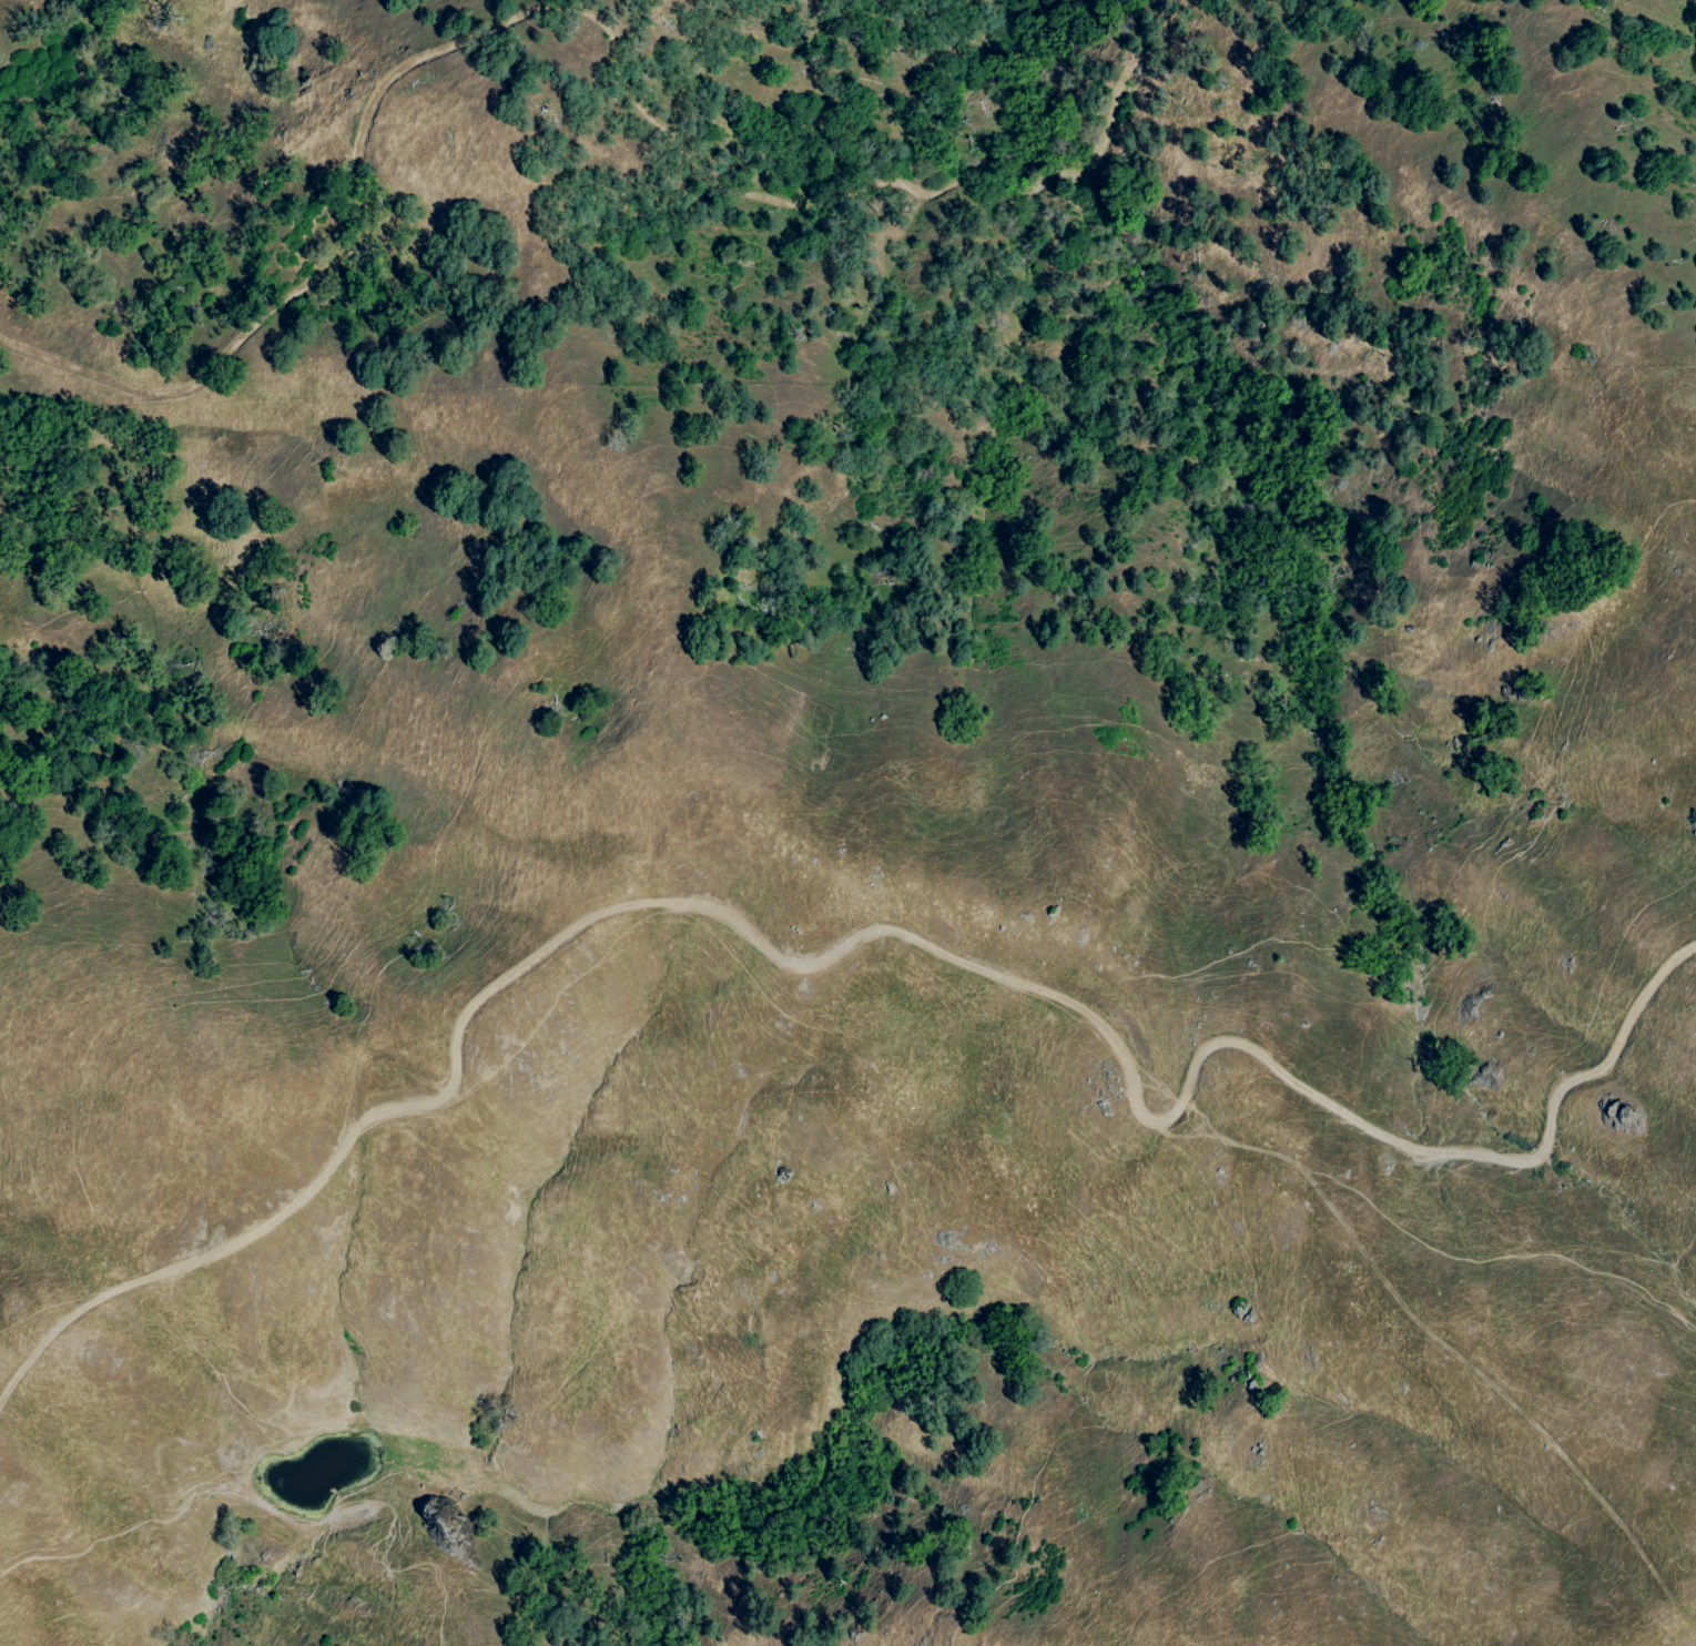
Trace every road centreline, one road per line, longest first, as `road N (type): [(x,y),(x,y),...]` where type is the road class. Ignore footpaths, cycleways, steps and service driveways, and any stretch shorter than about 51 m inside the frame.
road 1 (residential): [(0,1396),(101,1300),(163,1271),(241,1253),(323,1189),(376,1111),(420,1103),(449,1080),(456,1038),(476,998),(611,905),(684,905),(740,925),(773,958),(809,963),(884,929),(1046,994),(1108,1032),(1144,1120),(1172,1122),(1197,1089),(1199,1051),(1223,1043),(1405,1156),(1519,1158),(1552,1122),(1554,1089),(1609,1054),(1667,965),(1695,954)]

